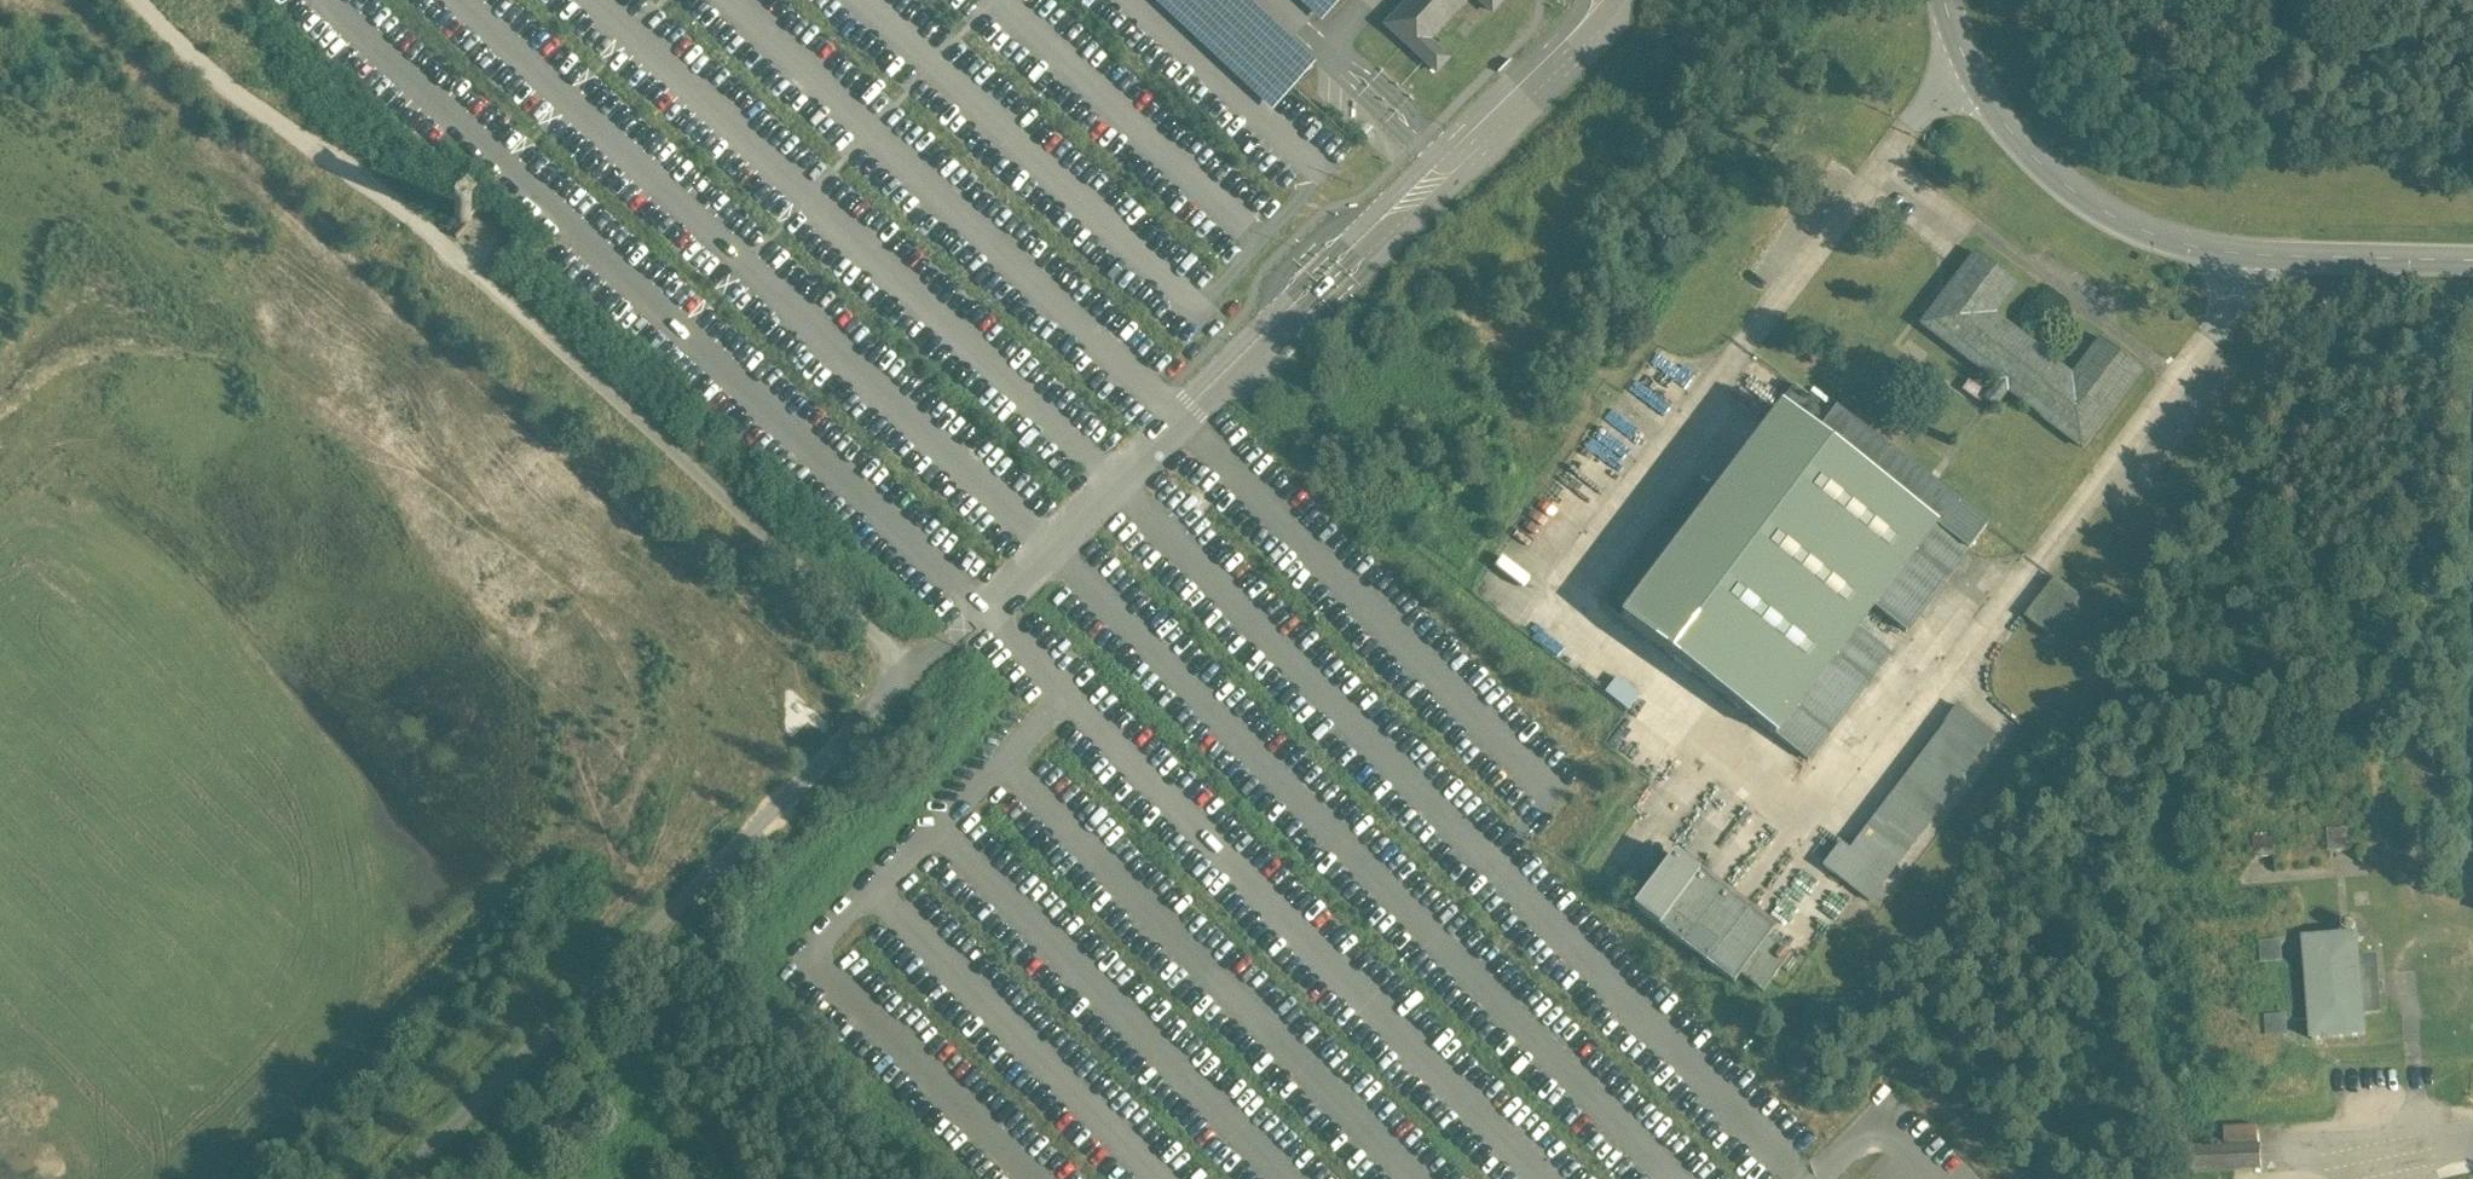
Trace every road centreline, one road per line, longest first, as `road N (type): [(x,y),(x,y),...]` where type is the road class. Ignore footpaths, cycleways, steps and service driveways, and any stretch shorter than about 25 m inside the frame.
road 1 (unclassified): [(403,1178),(866,721)]
road 2 (tertiary): [(1944,0),(1963,57),(1999,118),(2042,165),(2119,220),(2228,253),(2472,261)]

